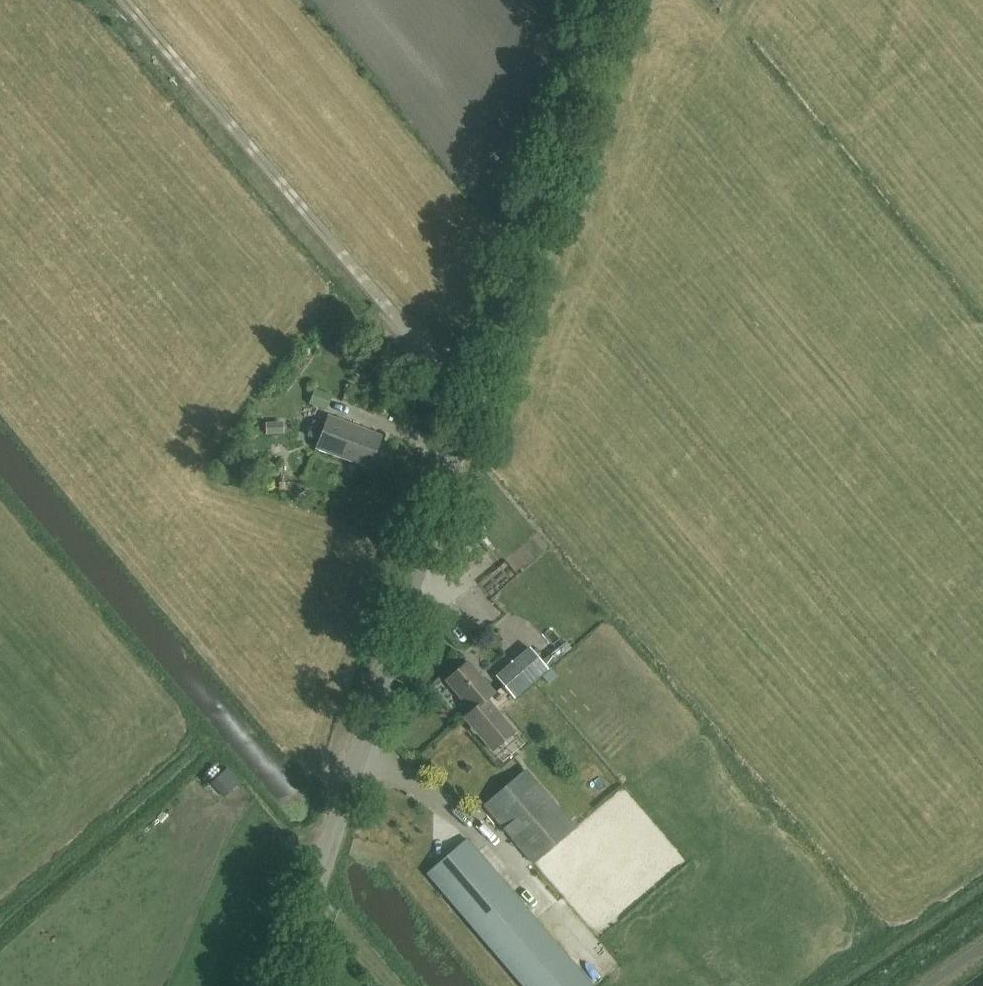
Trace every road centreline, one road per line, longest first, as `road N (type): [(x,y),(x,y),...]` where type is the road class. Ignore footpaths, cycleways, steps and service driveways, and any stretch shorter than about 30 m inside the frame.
road 1 (unclassified): [(285,985),(602,0)]

